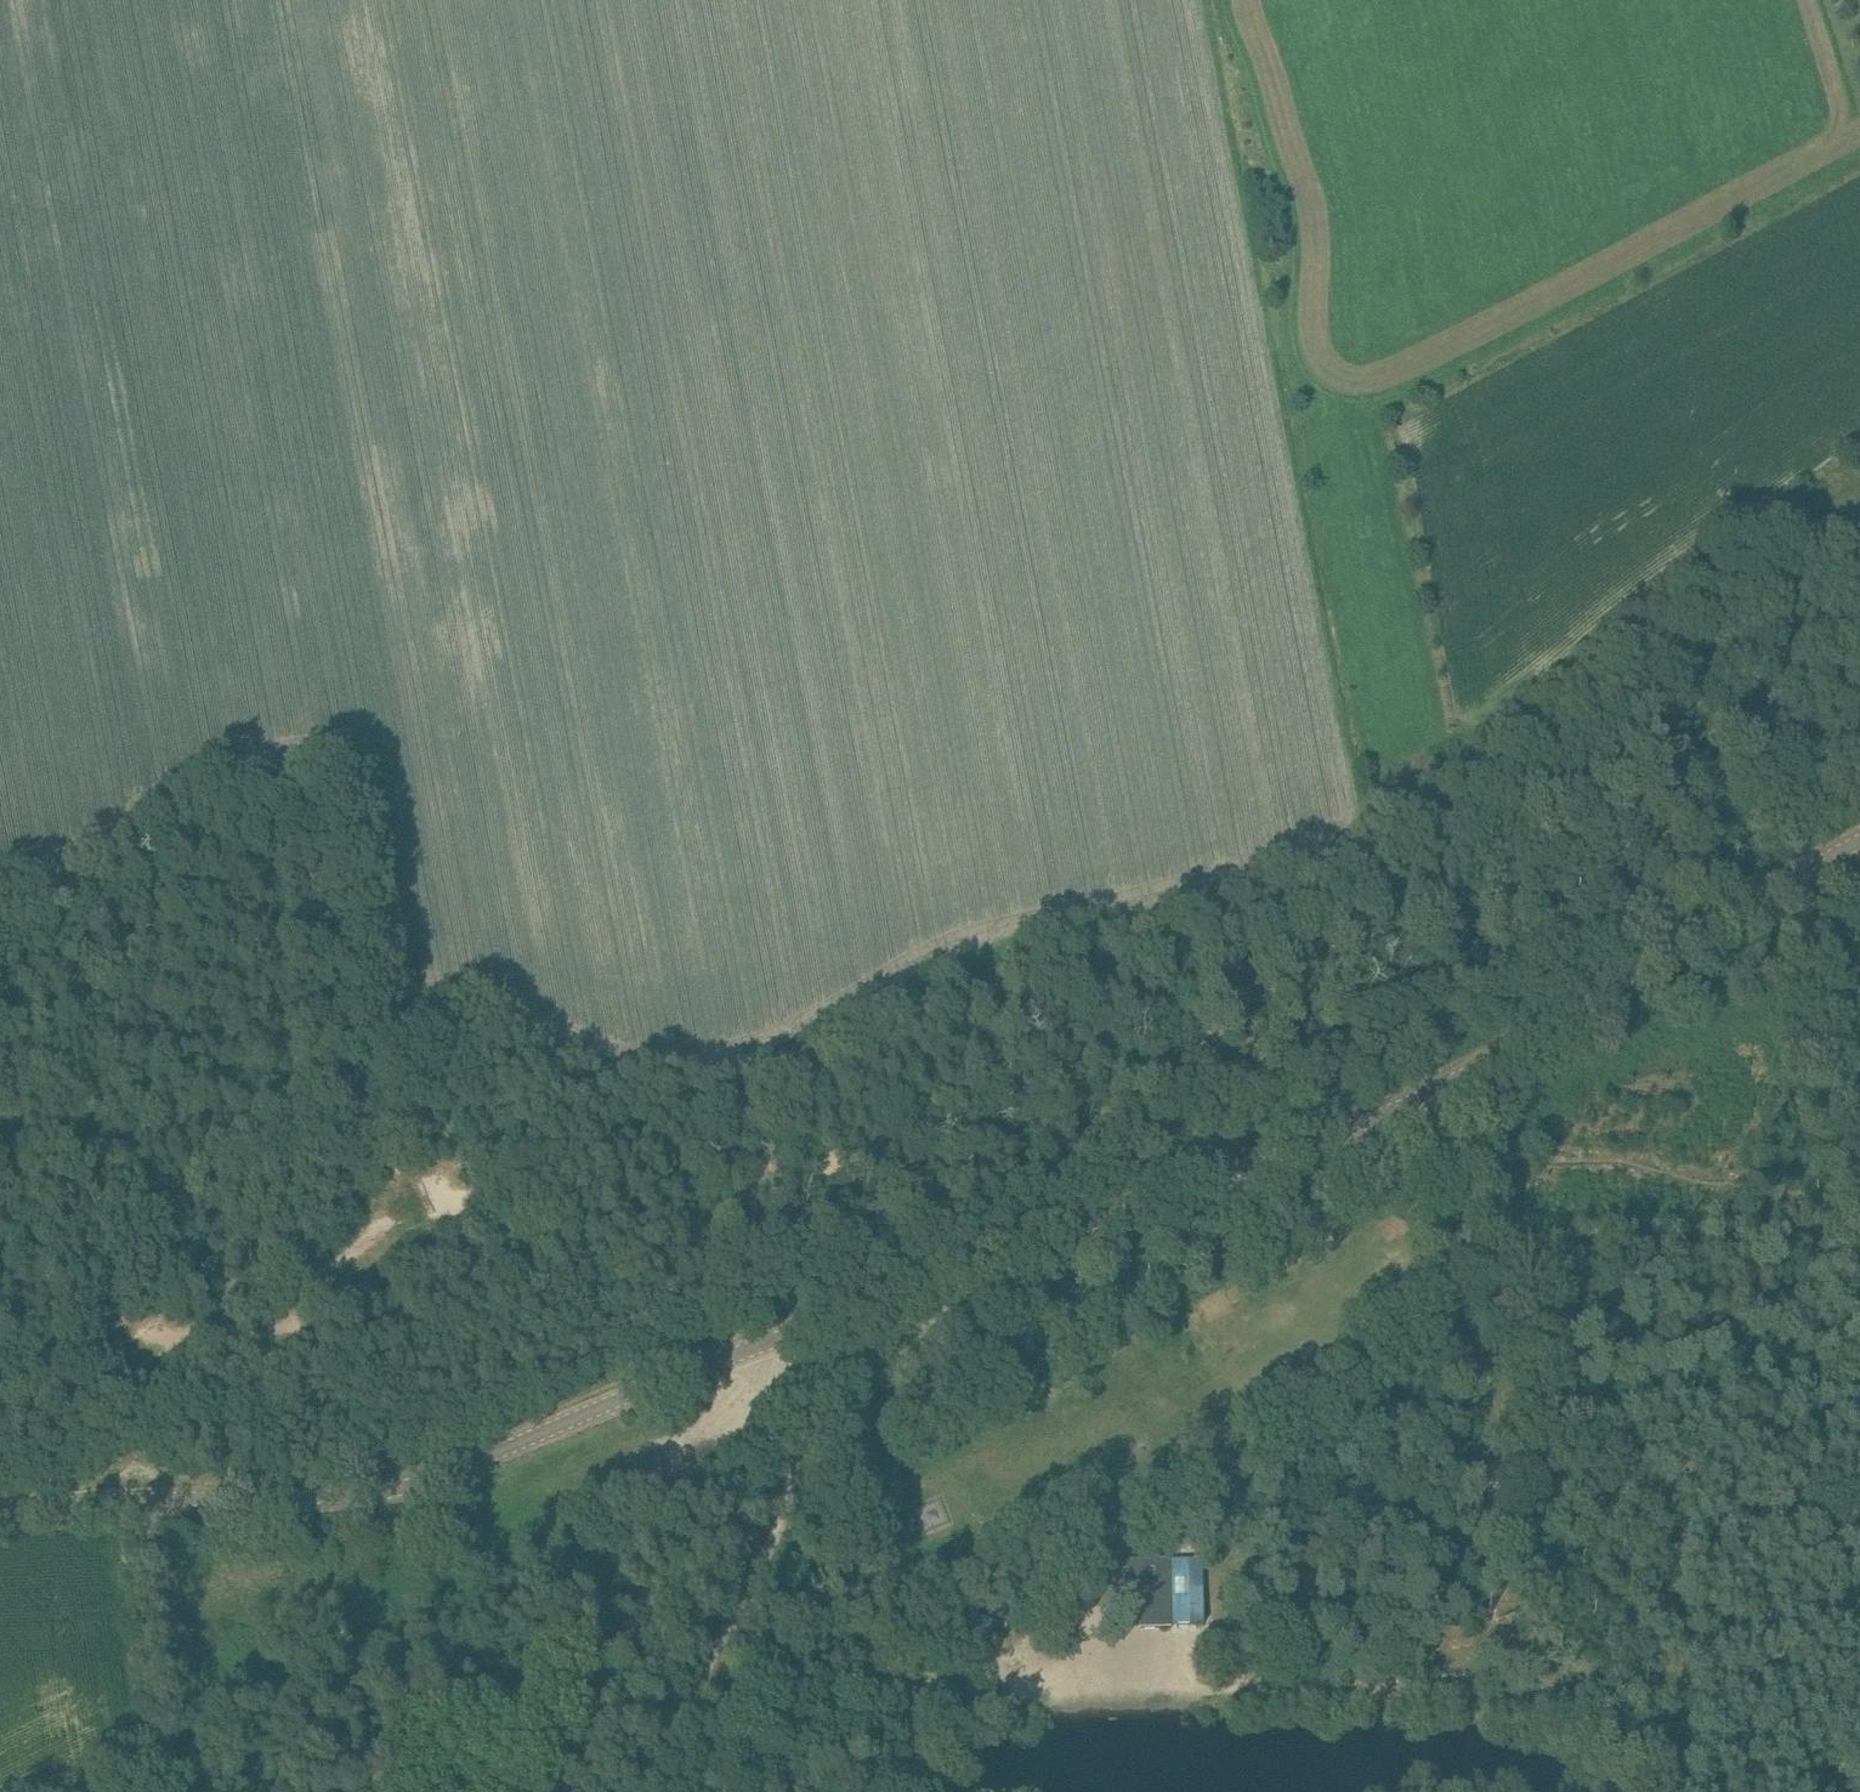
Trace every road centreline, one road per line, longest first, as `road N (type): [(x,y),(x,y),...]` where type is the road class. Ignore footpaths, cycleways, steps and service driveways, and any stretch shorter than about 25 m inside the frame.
road 1 (unclassified): [(0,1507),(373,1490),(468,1463),(735,1352),(1387,1112),(1859,841)]

